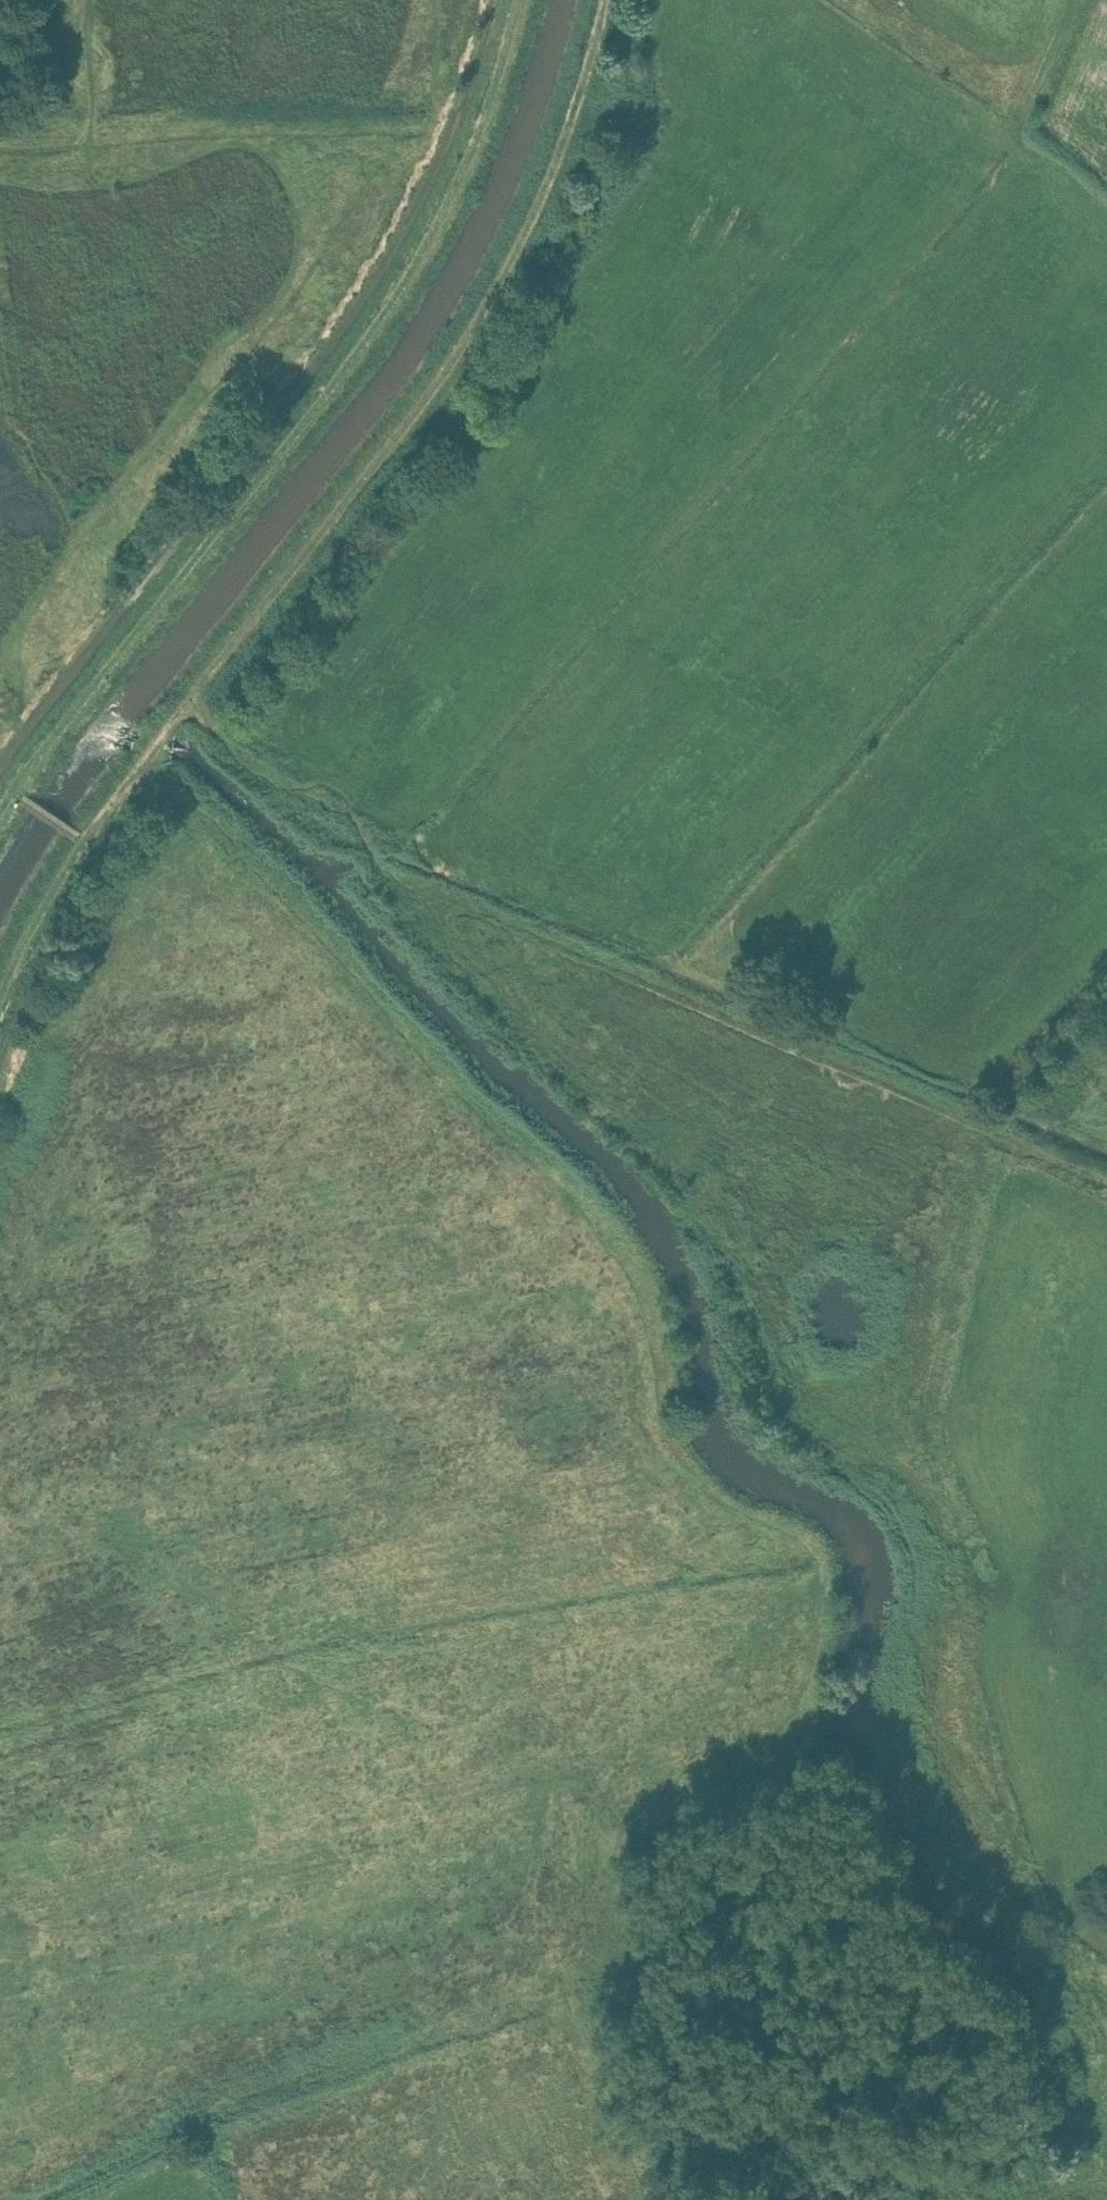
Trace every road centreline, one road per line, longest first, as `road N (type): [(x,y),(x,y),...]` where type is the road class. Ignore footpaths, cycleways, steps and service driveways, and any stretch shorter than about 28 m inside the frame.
road 1 (track): [(511,0),(474,127),(389,276),(0,775)]
road 2 (track): [(599,0),(551,153),(500,277),(435,377),(182,709)]
road 3 (track): [(80,836),(31,911),(0,987)]
road 4 (track): [(182,709),(128,763),(80,836)]

